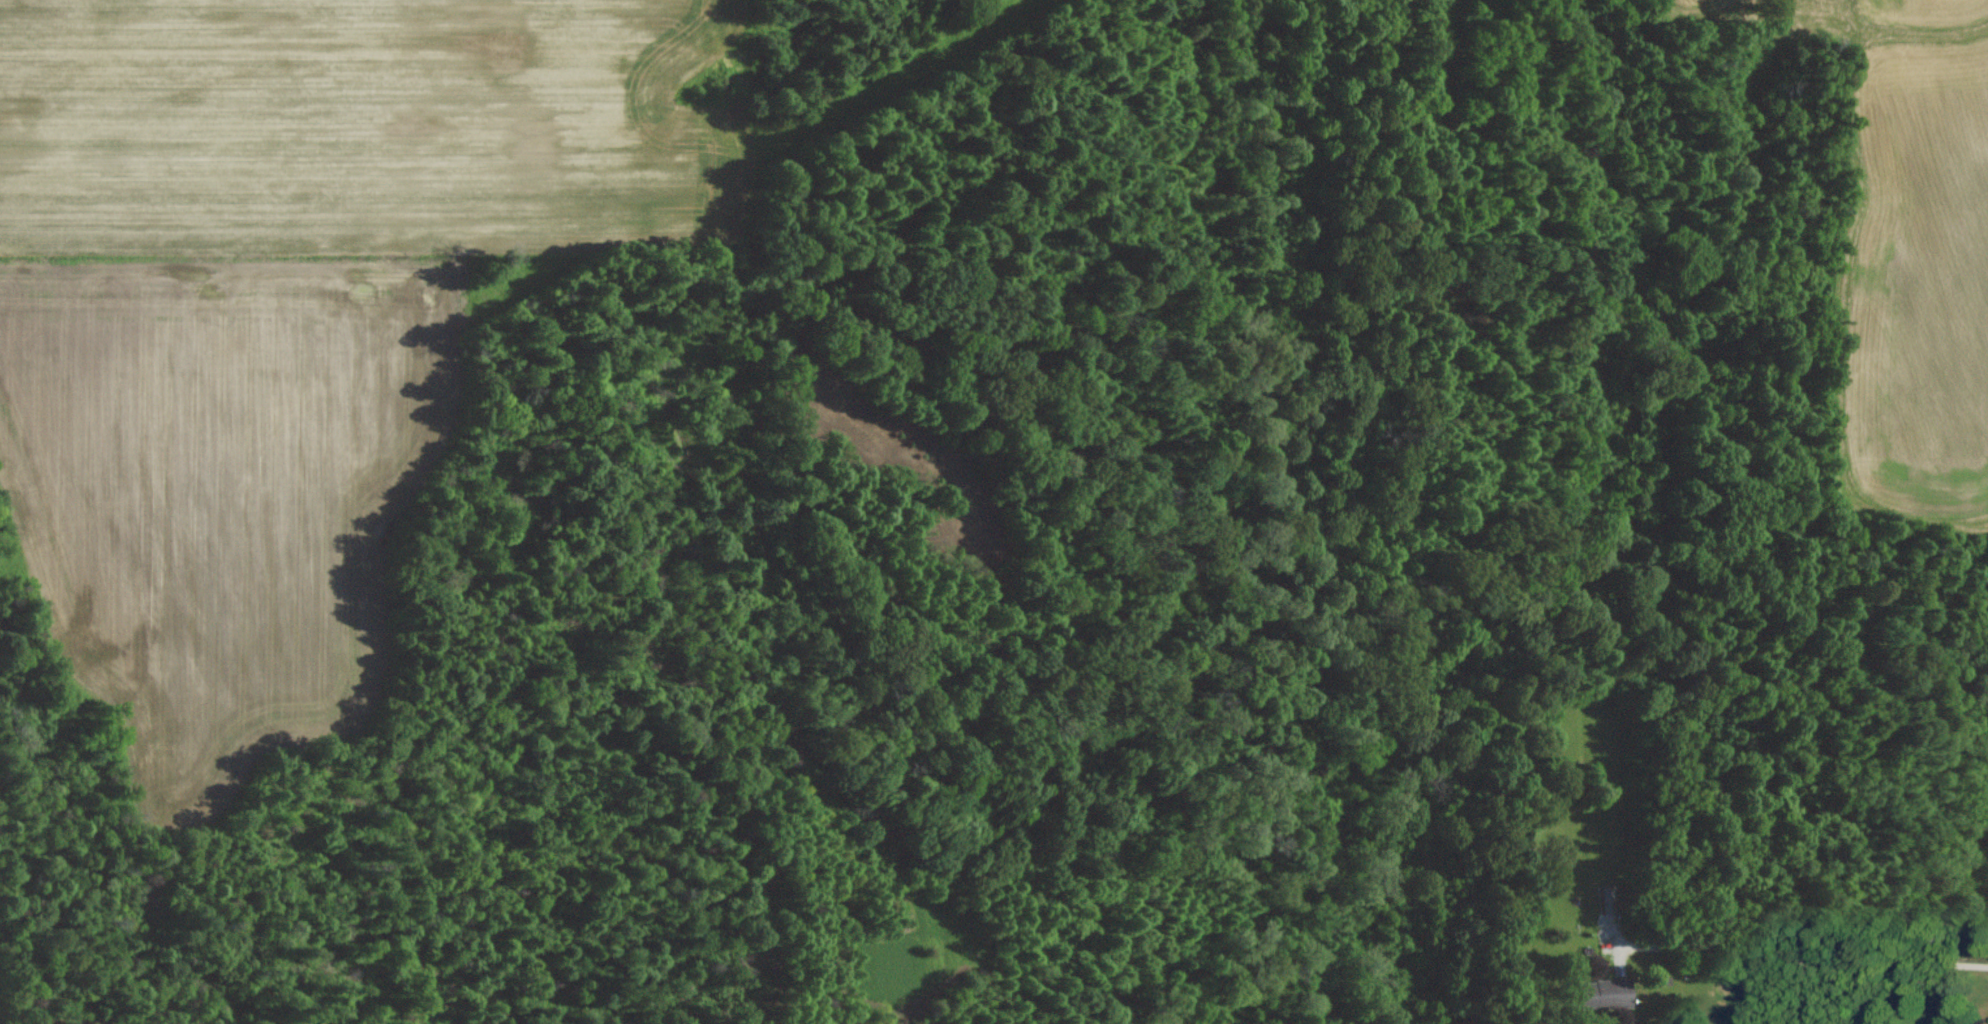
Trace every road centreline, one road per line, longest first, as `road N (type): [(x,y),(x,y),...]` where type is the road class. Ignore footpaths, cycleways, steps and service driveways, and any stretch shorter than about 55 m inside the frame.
road 1 (residential): [(1609,917),(1622,908),(1745,917),(1987,962)]

